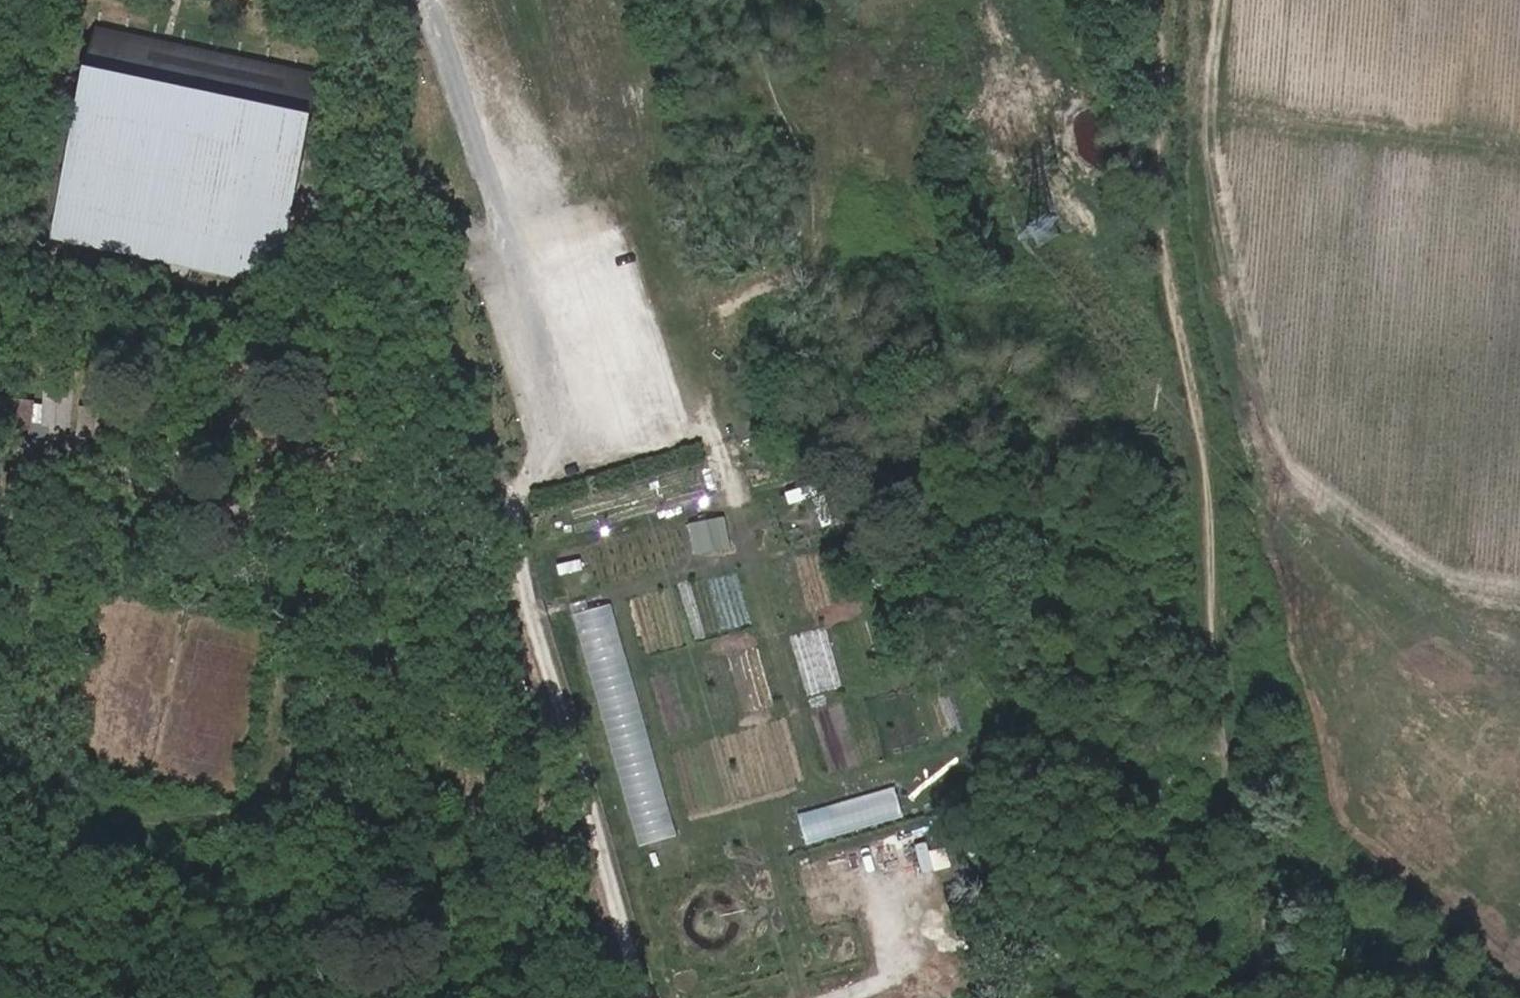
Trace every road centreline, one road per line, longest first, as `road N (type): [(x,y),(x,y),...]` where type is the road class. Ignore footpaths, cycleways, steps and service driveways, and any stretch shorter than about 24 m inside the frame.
road 1 (unclassified): [(427,0),(558,452)]
road 2 (track): [(1519,146),(1220,103),(1204,75),(1209,0)]

